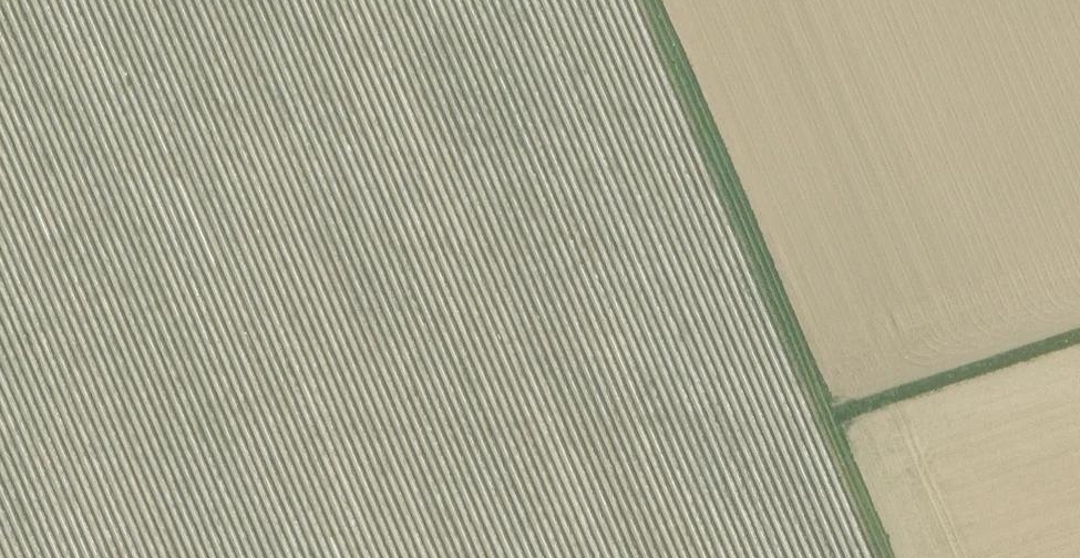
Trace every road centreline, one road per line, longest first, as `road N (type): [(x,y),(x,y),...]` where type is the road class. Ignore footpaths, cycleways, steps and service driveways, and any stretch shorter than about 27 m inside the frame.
road 1 (track): [(897,557),(664,0)]
road 2 (track): [(847,429),(1079,353)]

